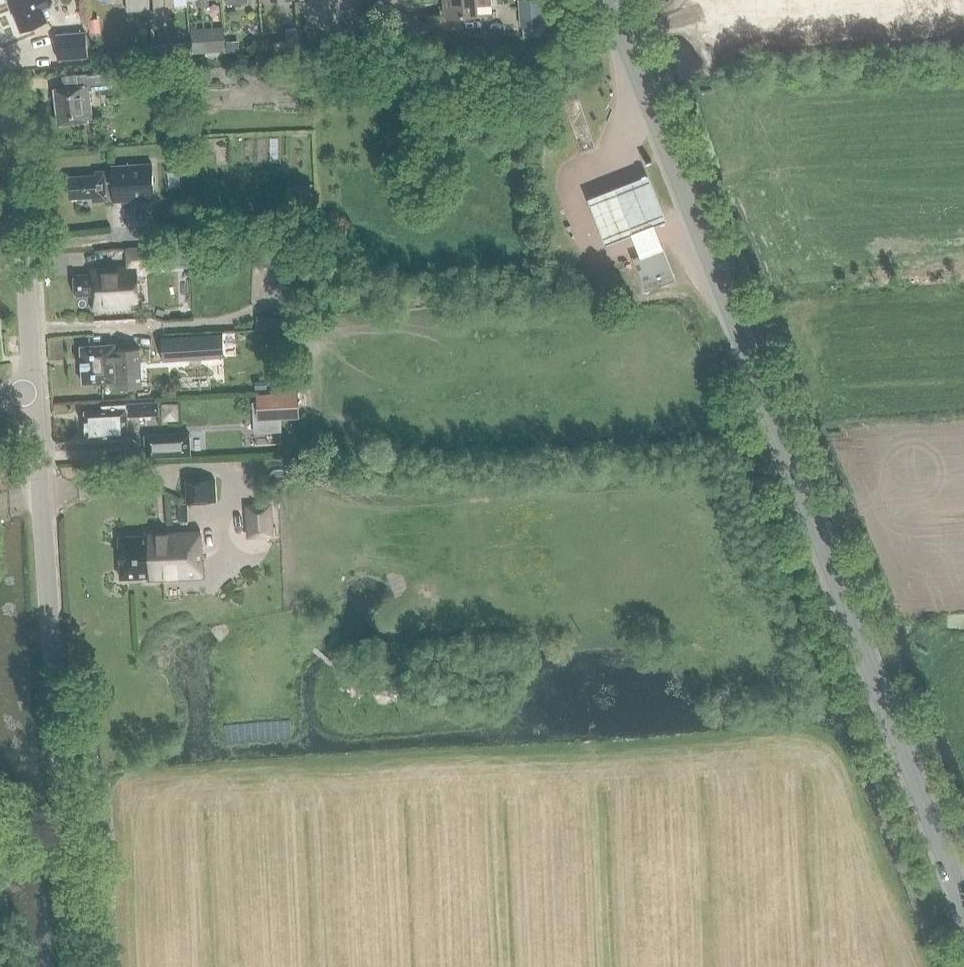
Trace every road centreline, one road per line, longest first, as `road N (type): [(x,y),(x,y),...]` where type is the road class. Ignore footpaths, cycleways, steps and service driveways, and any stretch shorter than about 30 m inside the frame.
road 1 (primary): [(963,912),(610,0)]
road 2 (tertiary): [(67,966),(56,913),(33,392)]
road 3 (tertiary): [(33,392),(20,194),(0,92)]

